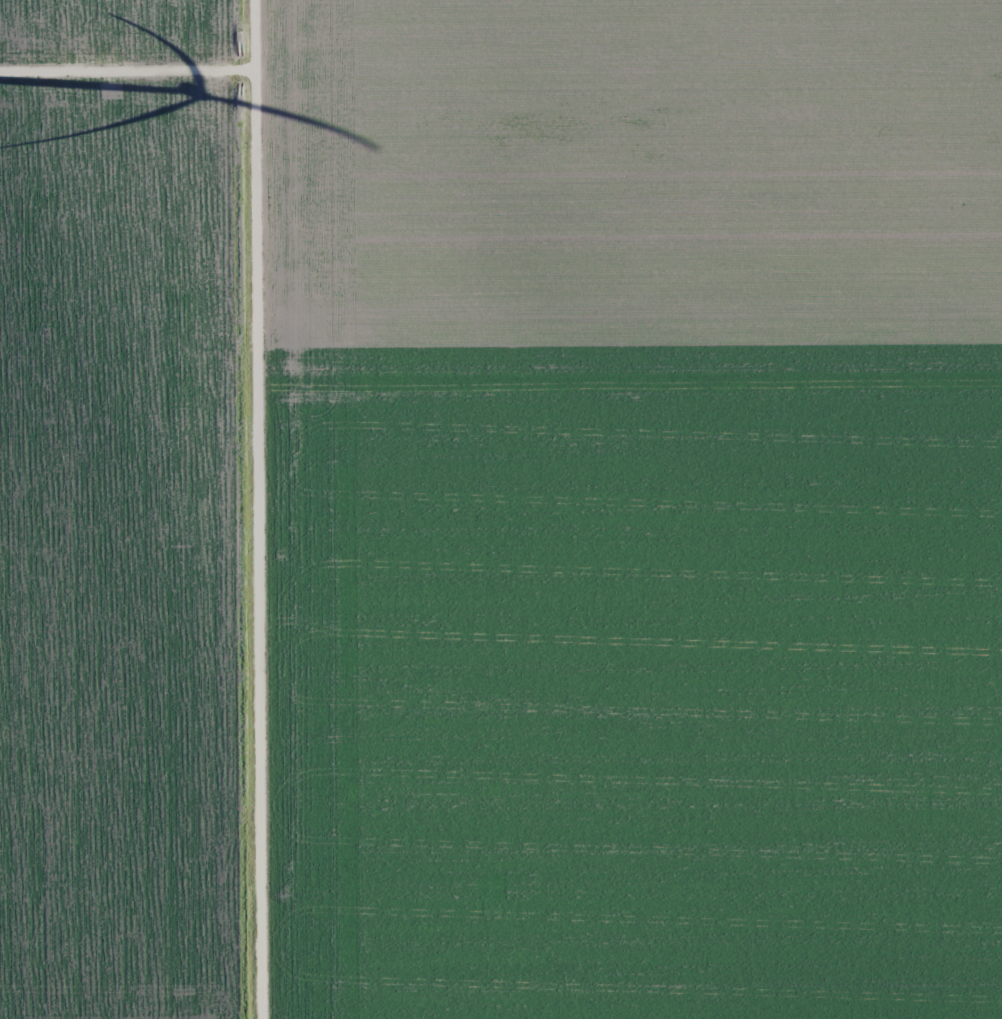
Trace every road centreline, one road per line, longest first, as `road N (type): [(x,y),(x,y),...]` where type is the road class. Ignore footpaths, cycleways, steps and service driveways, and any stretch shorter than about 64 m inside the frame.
road 1 (residential): [(263,1018),(261,0)]

